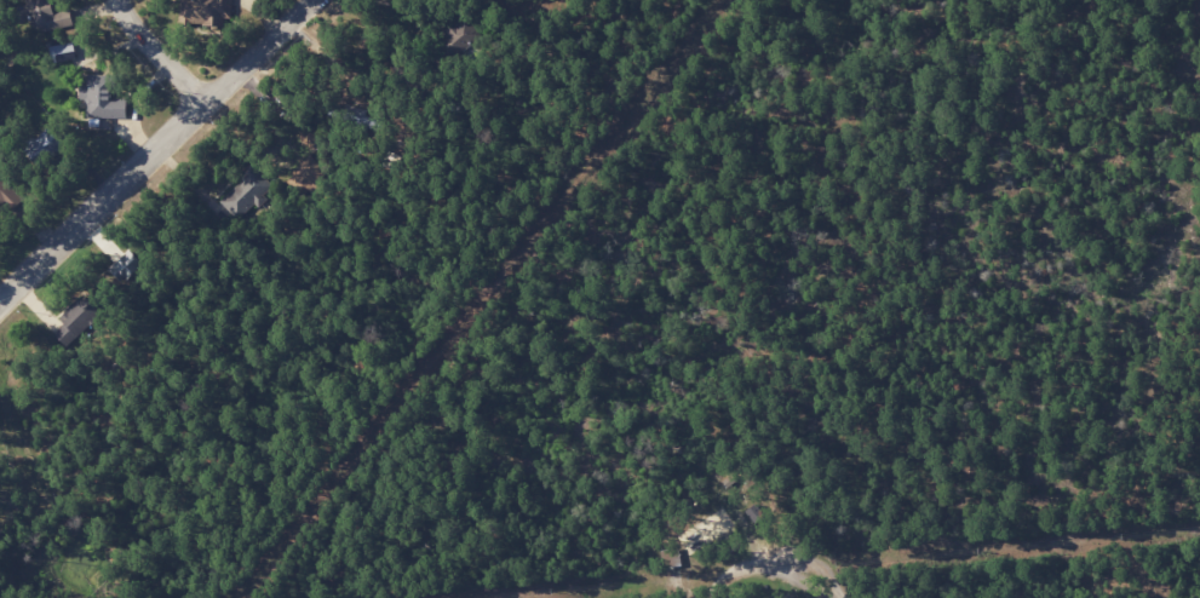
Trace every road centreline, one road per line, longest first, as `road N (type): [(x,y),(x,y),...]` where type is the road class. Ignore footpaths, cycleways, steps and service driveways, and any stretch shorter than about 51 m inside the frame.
road 1 (residential): [(0,302),(312,0)]
road 2 (residential): [(119,0),(203,105)]

